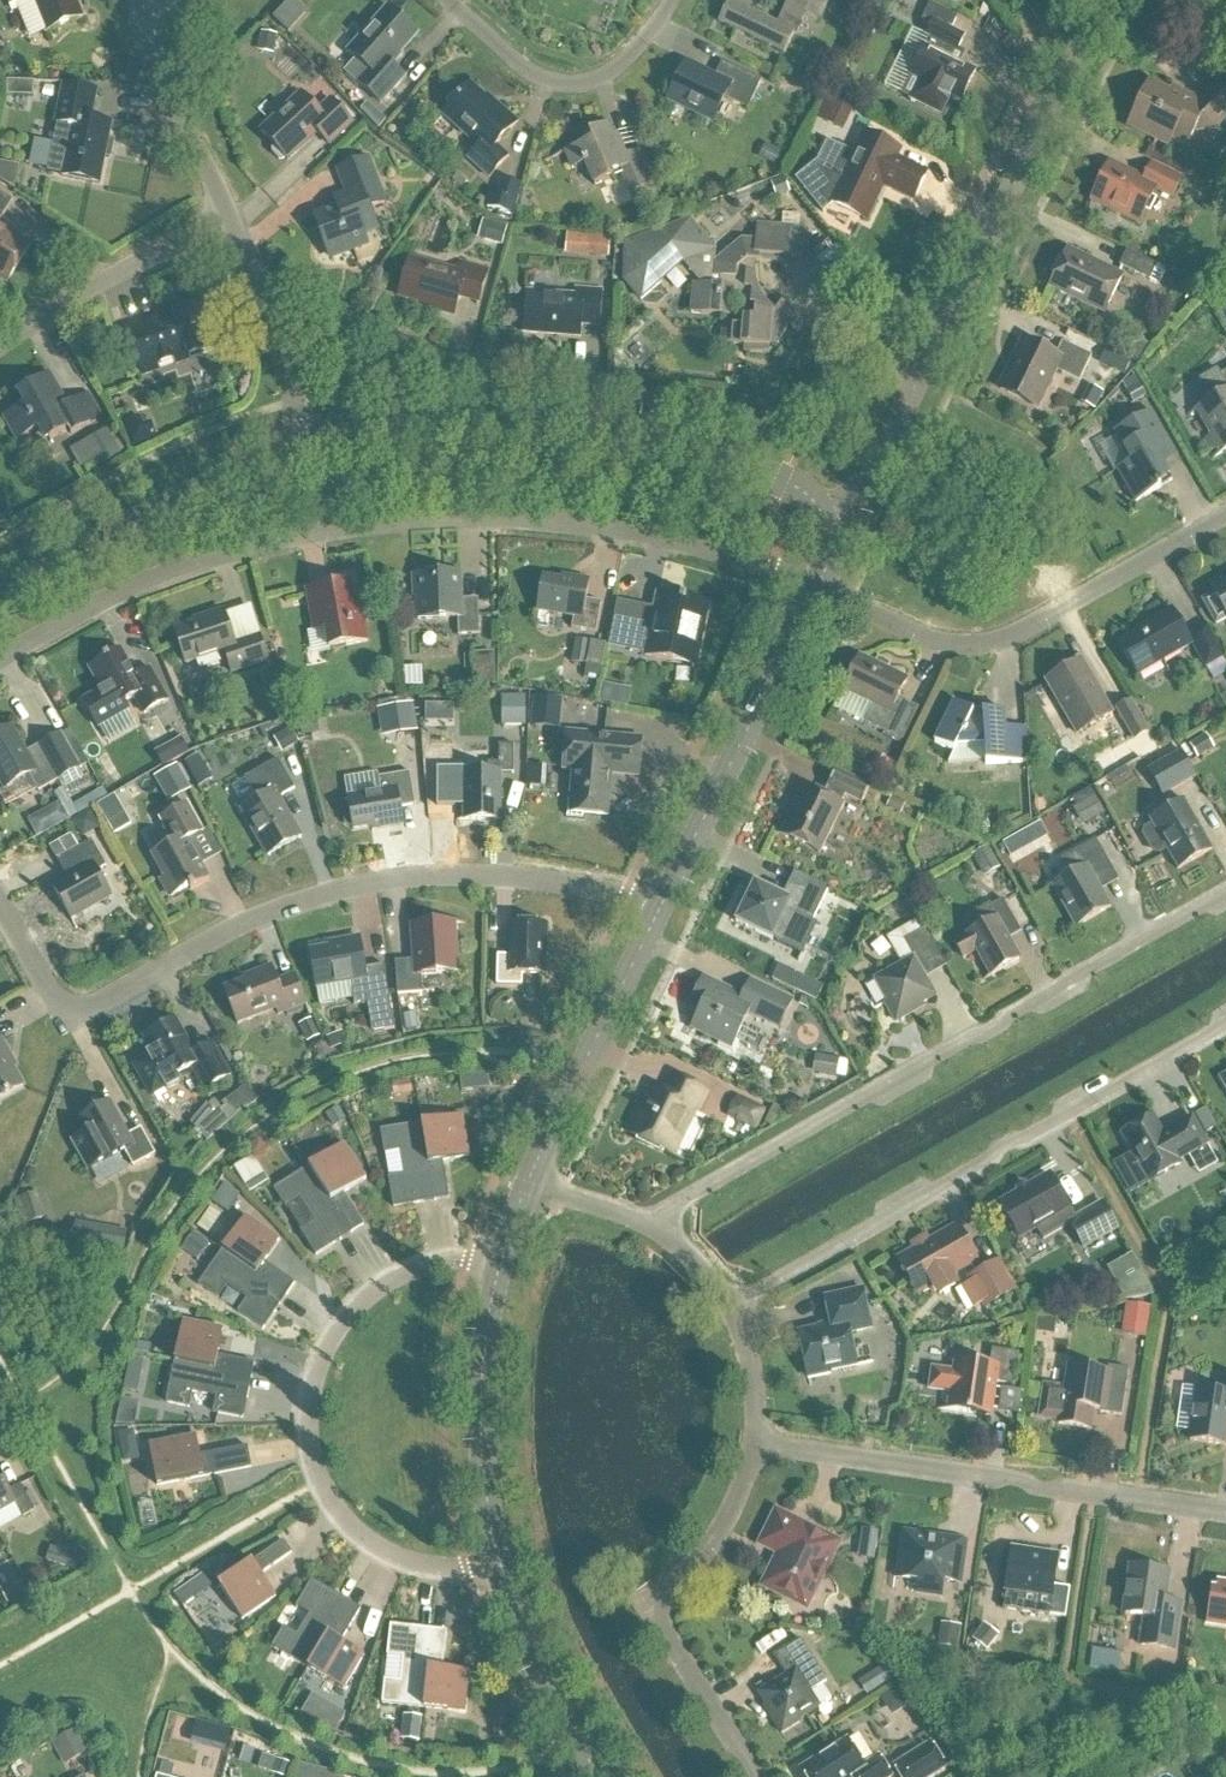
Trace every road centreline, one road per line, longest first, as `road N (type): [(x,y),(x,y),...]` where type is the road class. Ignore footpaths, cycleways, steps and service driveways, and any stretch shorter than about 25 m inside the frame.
road 1 (residential): [(0,661),(210,560),(310,536),(557,528),(674,541),(819,592)]
road 2 (residential): [(662,916),(626,898),(500,875),(406,884),(289,909),(69,1020),(0,898)]
road 3 (residential): [(1225,894),(649,1227)]
road 4 (unclassified): [(826,521),(864,490),(1103,0)]
road 5 (residential): [(733,1314),(1225,1029)]
road 6 (residential): [(500,1567),(441,1570),(359,1539),(308,1454),(311,1390),(337,1332),(392,1283),(425,1269),(467,1263),(501,1271)]
road 7 (tertiary): [(309,458),(370,440),(501,424),(642,438),(784,480),(826,521)]
road 8 (residential): [(1225,1513),(758,1444)]
road 9 (residential): [(819,592),(959,647),(1001,647),(1225,517)]
road 10 (residential): [(755,1776),(661,1616),(735,1514),(758,1444)]
road 11 (tertiary): [(662,916),(819,592)]
road 12 (tertiary): [(0,606),(203,498),(309,458)]
road 13 (residential): [(438,0),(544,86),(589,93),(627,66),(674,0)]
road 14 (tertiary): [(500,1567),(482,1447),(489,1319),(501,1271)]
road 15 (tertiary): [(533,1184),(662,916)]
road 16 (residential): [(229,222),(102,283),(0,353)]
road 17 (unclassified): [(309,458),(229,222)]
road 18 (unclassified): [(229,222),(151,67),(138,4)]
road 19 (tertiary): [(599,1776),(551,1696),(500,1567)]
road 20 (residential): [(758,1444),(753,1367),(733,1314)]
road 21 (residential): [(649,1227),(533,1184)]
road 22 (residential): [(733,1314),(683,1246),(649,1227)]

